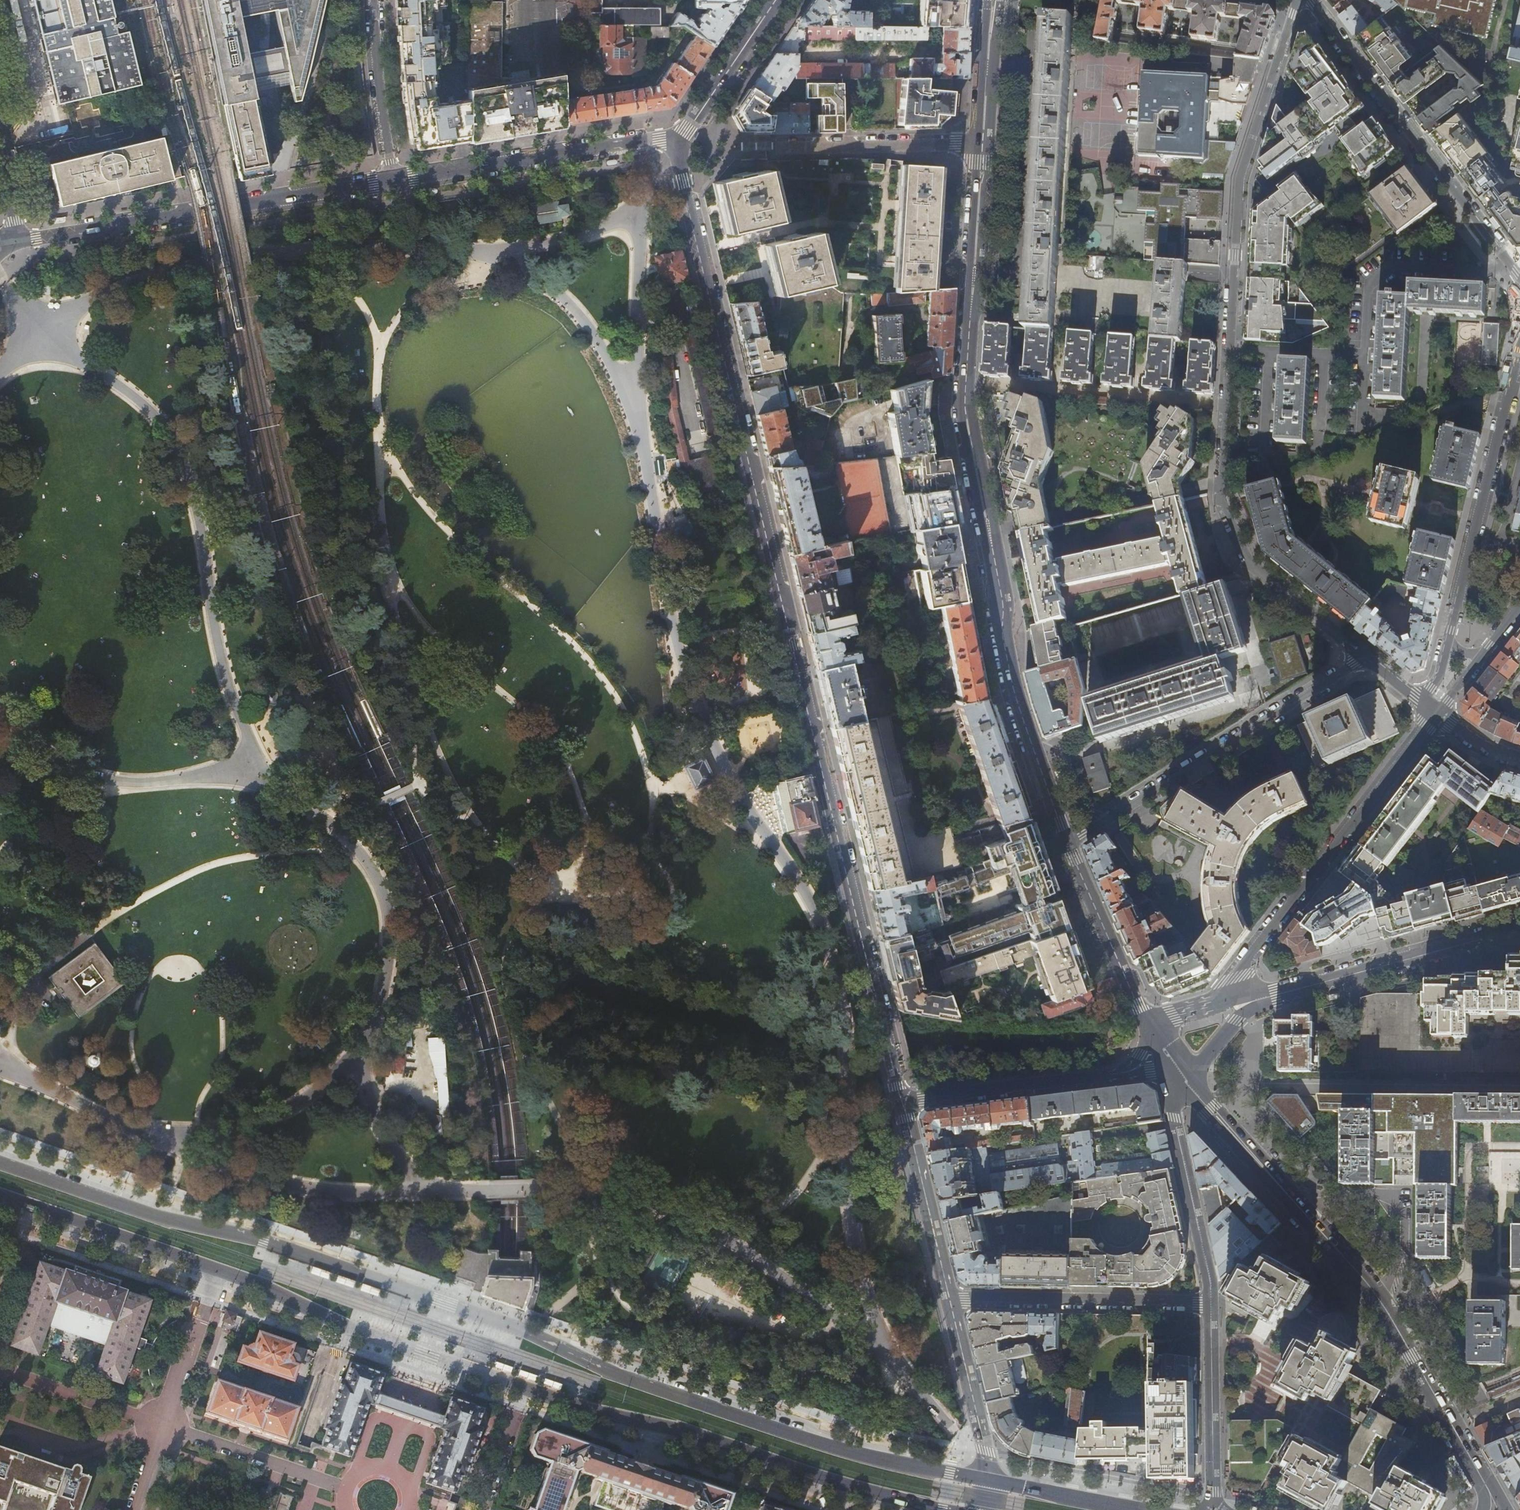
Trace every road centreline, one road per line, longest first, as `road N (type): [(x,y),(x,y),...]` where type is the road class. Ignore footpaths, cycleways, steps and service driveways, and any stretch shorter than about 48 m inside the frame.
road 1 (primary): [(992,1482),(846,1452),(617,1374),(526,1333),(0,1163)]
road 2 (primary): [(0,1196),(593,1408),(946,1509)]
road 3 (residential): [(679,139),(903,1102)]
road 4 (residential): [(1298,0),(1240,179),(1223,495),(1250,561),(1366,656)]
road 5 (tertiary): [(1068,842),(1014,689),(967,420),(983,142)]
road 6 (tertiary): [(1502,1509),(1368,1284),(1214,1115),(1185,1095)]
road 7 (tertiary): [(20,241),(393,181)]
road 8 (residential): [(1243,998),(1245,958),(1419,735),(1426,704)]
road 9 (residential): [(1068,842),(1366,656)]
road 10 (residential): [(1311,0),(1519,277)]
road 11 (residential): [(1448,640),(1519,345)]
road 12 (tertiary): [(679,139),(393,181)]
road 13 (tertiary): [(1243,998),(1519,929)]
road 14 (residential): [(903,1102),(1125,1074),(1154,1042)]
road 15 (residential): [(1211,1303),(951,1300)]
road 16 (tertiary): [(1154,1042),(1068,842)]
road 17 (tertiary): [(1185,1095),(1175,1123),(1211,1303)]
road 18 (residential): [(983,142),(777,146)]
road 19 (tertiary): [(1211,1303),(1210,1509)]
road 20 (residential): [(951,1300),(903,1102)]
road 21 (residential): [(992,1482),(951,1300)]
road 22 (residential): [(393,181),(374,0)]
road 23 (tertiary): [(775,0),(679,139)]
road 24 (primary): [(1135,1509),(992,1482)]
road 25 (tertiary): [(983,142),(994,0)]

